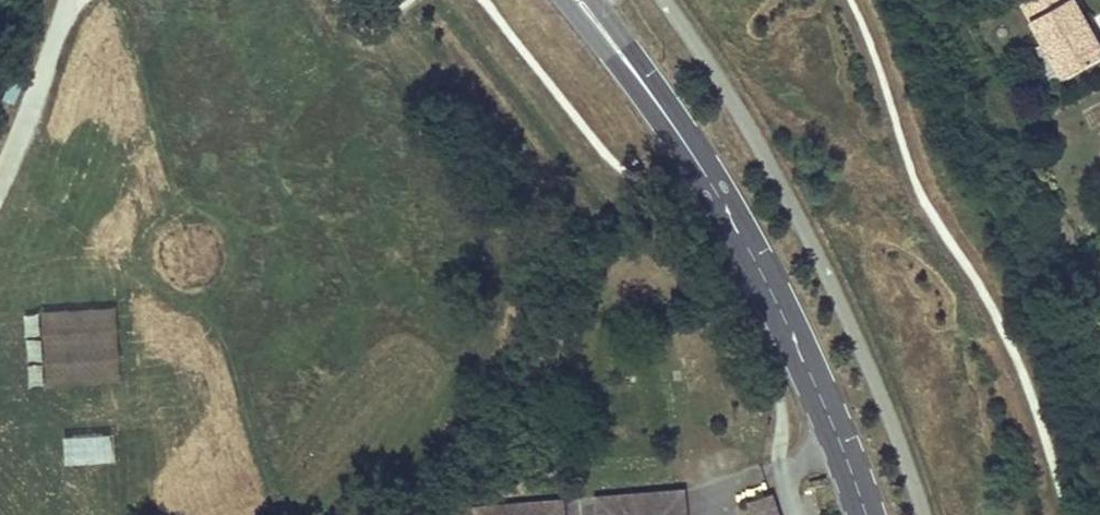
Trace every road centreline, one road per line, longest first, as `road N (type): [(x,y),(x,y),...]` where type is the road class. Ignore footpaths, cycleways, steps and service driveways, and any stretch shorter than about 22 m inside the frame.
road 1 (tertiary): [(579,0),(740,234),(826,411),(863,514)]

